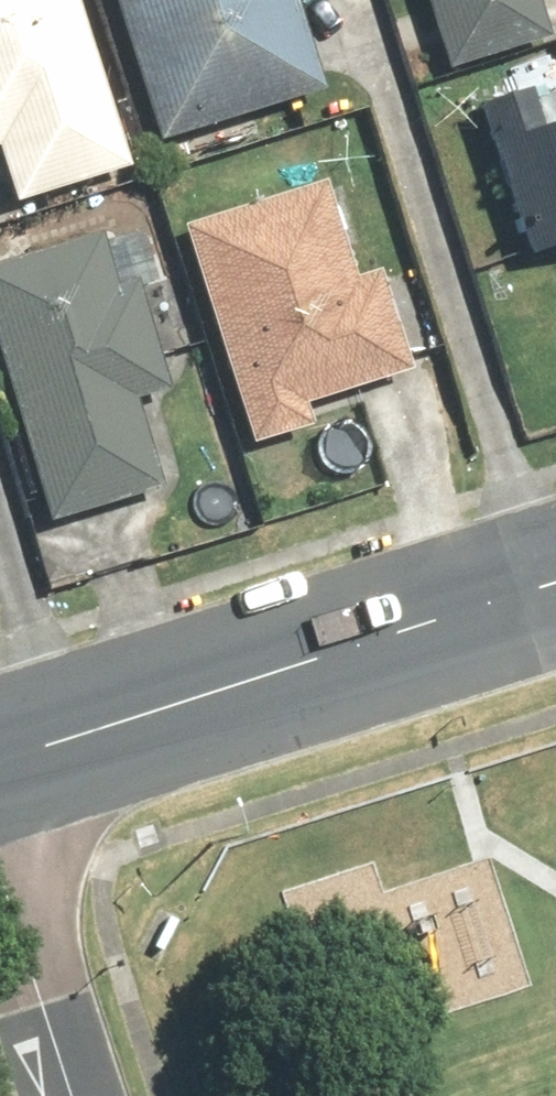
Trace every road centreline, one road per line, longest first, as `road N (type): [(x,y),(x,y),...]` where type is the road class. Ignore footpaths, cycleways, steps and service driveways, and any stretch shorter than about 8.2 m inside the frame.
road 1 (secondary): [(0,758),(555,582)]
road 2 (residential): [(70,1095),(0,868)]

